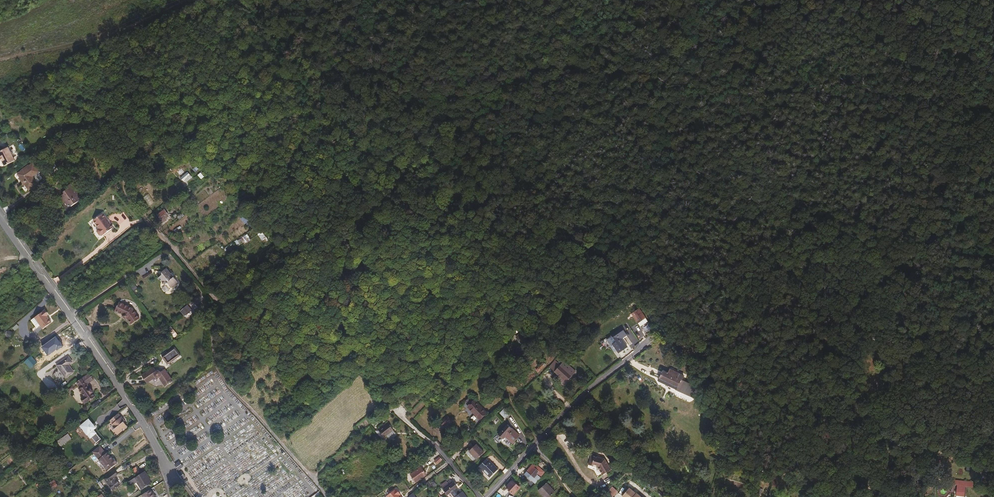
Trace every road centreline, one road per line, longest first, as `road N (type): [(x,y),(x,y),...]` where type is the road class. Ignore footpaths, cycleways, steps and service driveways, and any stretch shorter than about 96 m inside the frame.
road 1 (residential): [(165,461),(0,214)]
road 2 (residential): [(487,496),(598,381),(656,335)]
road 3 (residential): [(479,496),(391,409)]

